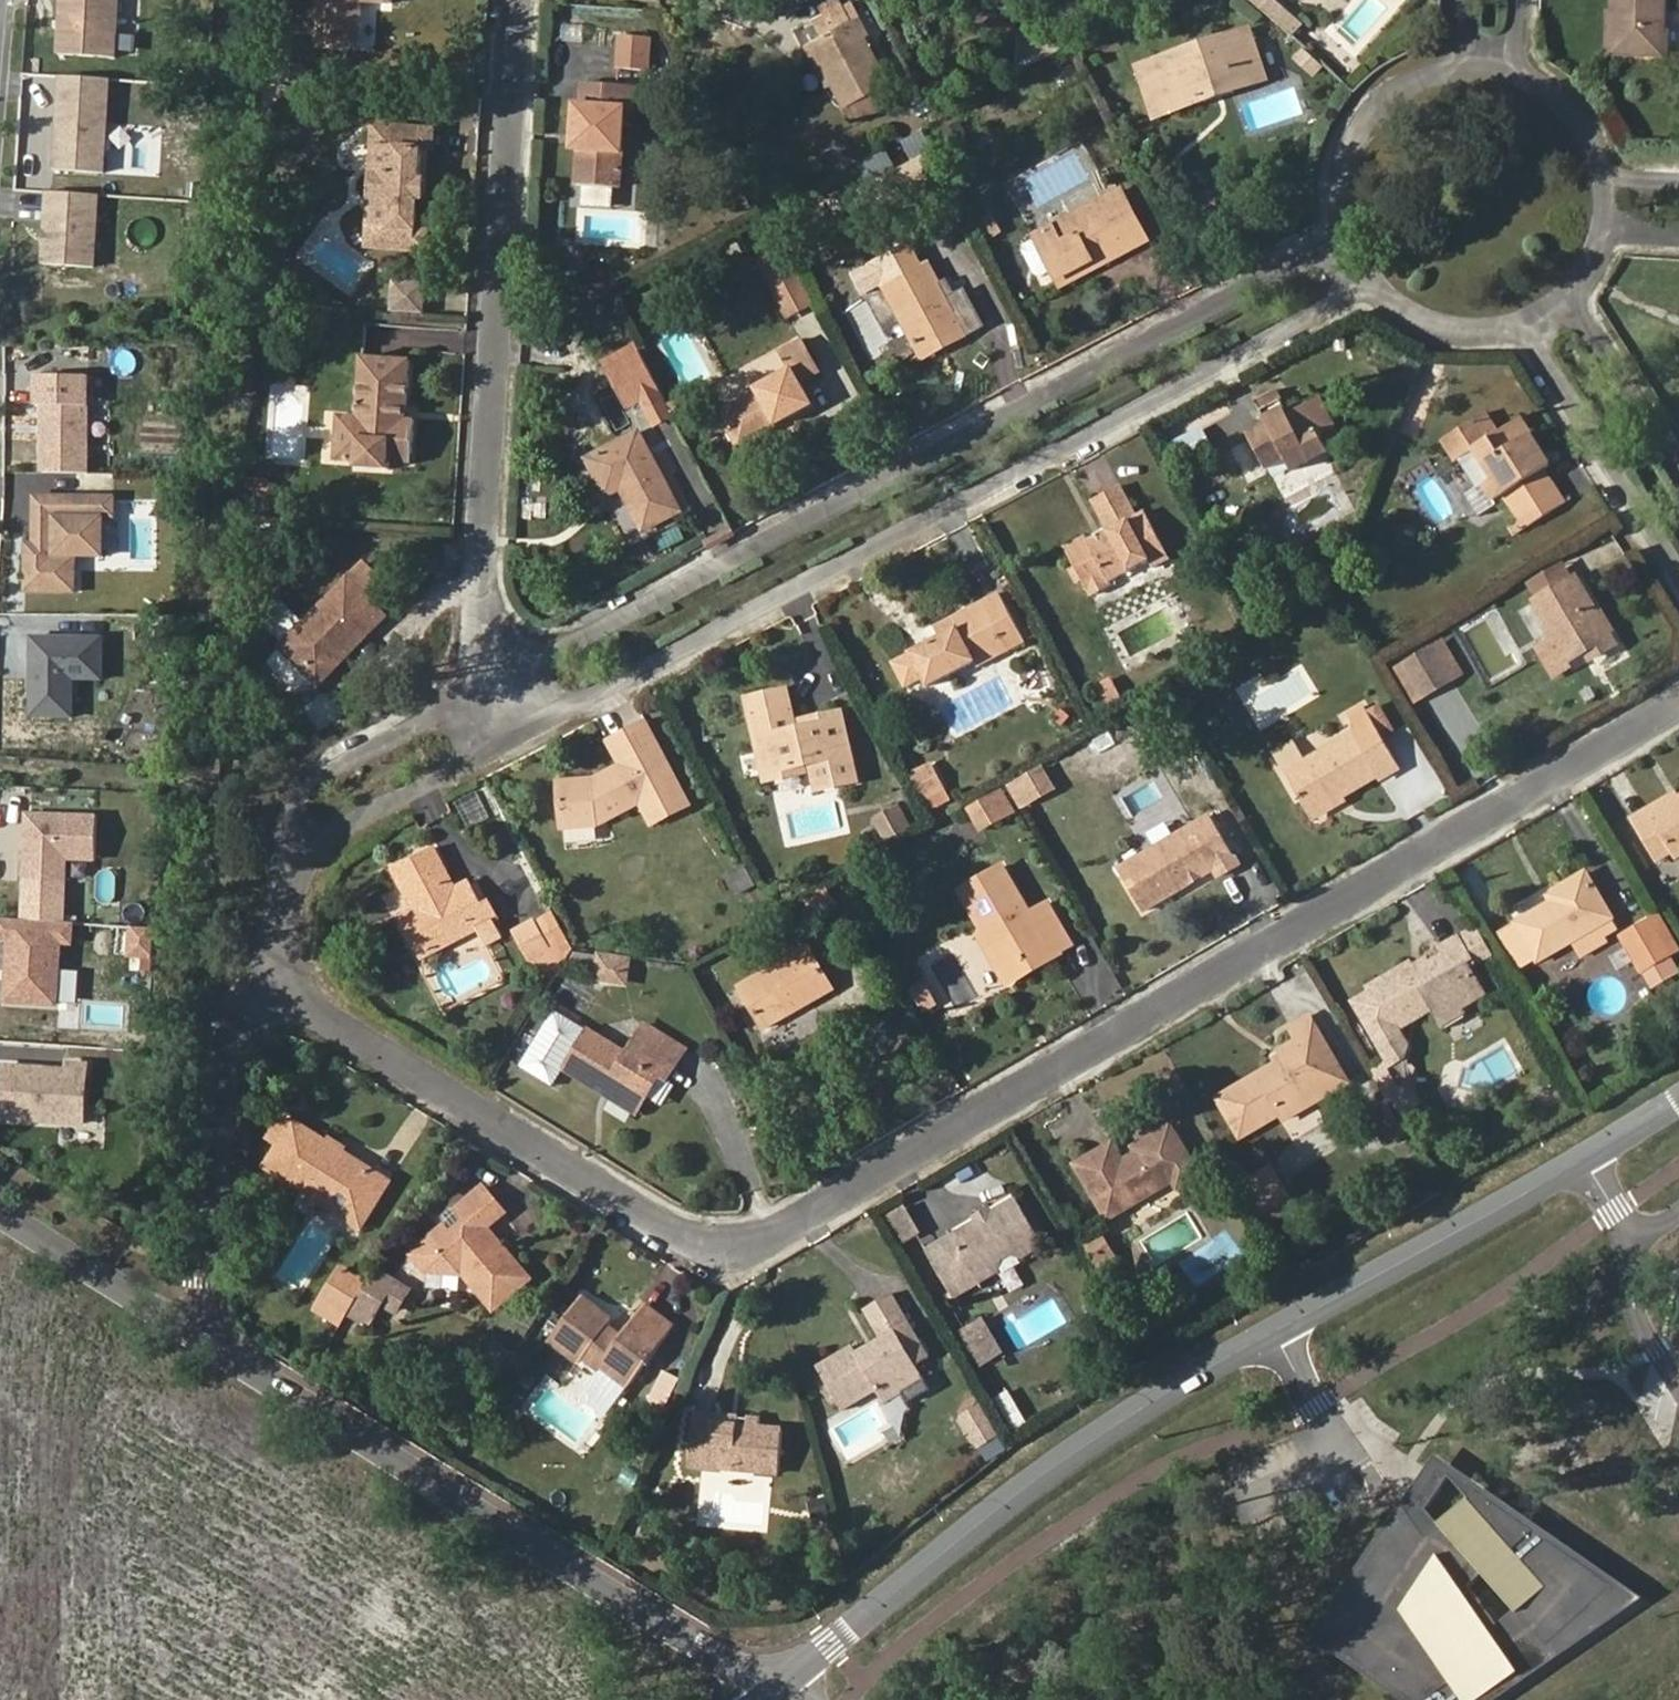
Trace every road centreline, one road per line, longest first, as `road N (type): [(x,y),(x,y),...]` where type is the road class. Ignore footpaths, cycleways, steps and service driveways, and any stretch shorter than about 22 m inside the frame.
road 1 (residential): [(1678,703),(740,1265),(284,984),(294,868)]
road 2 (secondary): [(1678,1100),(1223,1360),(1044,1473),(782,1688)]
road 3 (residential): [(481,764),(1365,301)]
road 4 (residential): [(1340,248),(484,704)]
road 5 (unclassified): [(0,1212),(782,1688)]
road 6 (residential): [(484,704),(523,0)]
road 7 (residential): [(1536,346),(1678,581)]
road 8 (residential): [(484,704),(301,803),(294,868)]
road 9 (residential): [(1466,58),(1404,79),(1372,109),(1343,174),(1340,248)]
road 10 (residential): [(294,868),(481,764)]
road 11 (residential): [(1365,301),(1429,351),(1536,346)]
road 12 (residential): [(1678,461),(1583,306)]
road 13 (residential): [(1615,173),(1593,112),(1531,68)]

